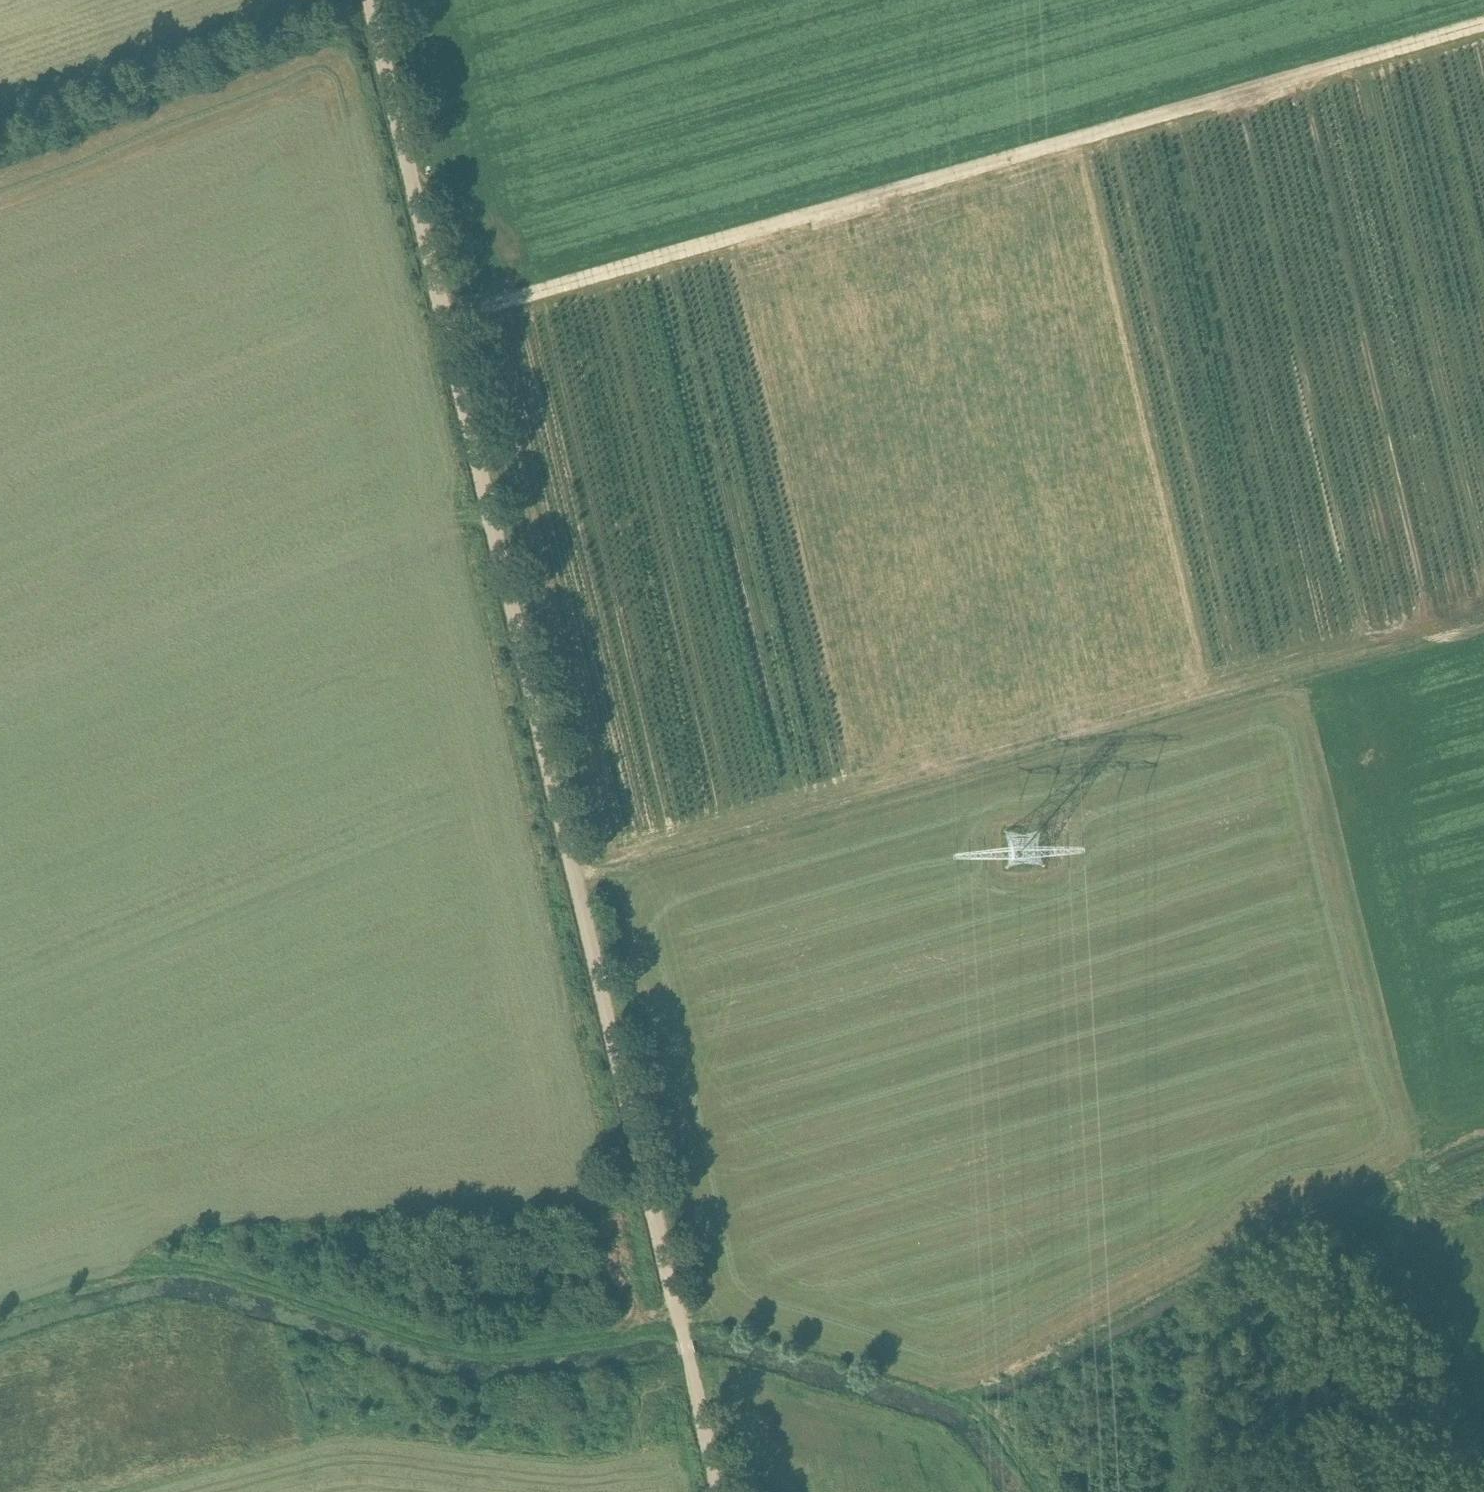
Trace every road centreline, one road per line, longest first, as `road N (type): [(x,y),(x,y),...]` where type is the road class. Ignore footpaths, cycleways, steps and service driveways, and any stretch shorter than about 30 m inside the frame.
road 1 (track): [(731,1491),(370,0)]
road 2 (track): [(0,699),(492,506)]

